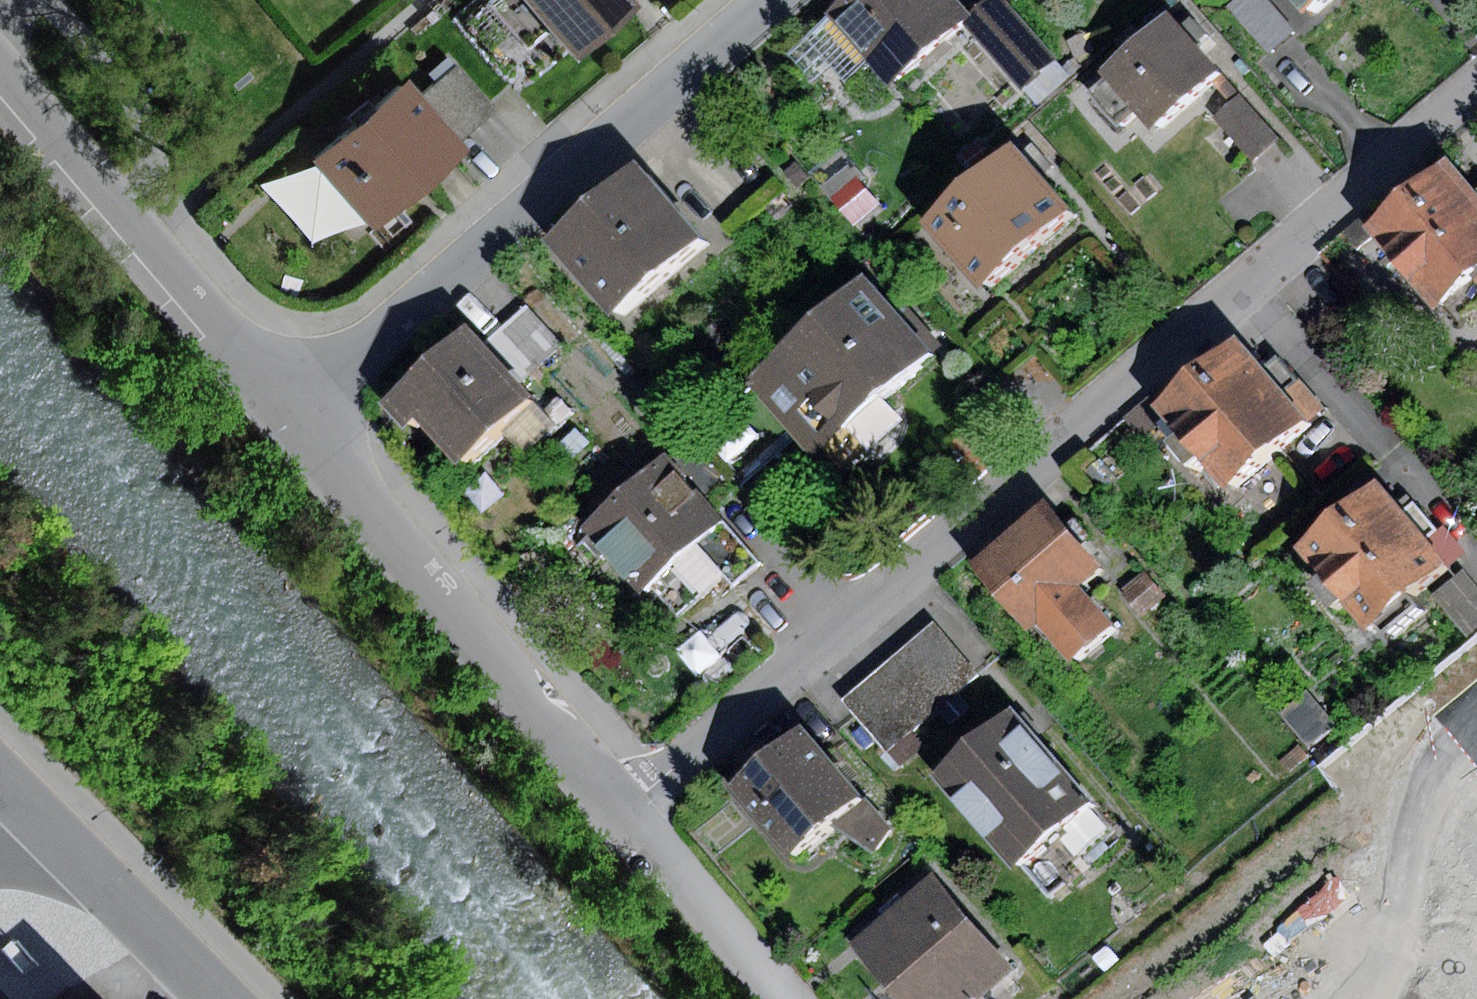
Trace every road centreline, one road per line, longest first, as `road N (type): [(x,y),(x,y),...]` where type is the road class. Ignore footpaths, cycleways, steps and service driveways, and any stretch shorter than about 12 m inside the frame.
road 1 (residential): [(618,811),(1476,84)]
road 2 (residential): [(764,0),(297,413)]
road 3 (residential): [(297,413),(618,811)]
road 4 (residential): [(0,72),(297,413)]
road 5 (residential): [(0,772),(225,998)]
road 6 (residential): [(618,811),(779,998)]

